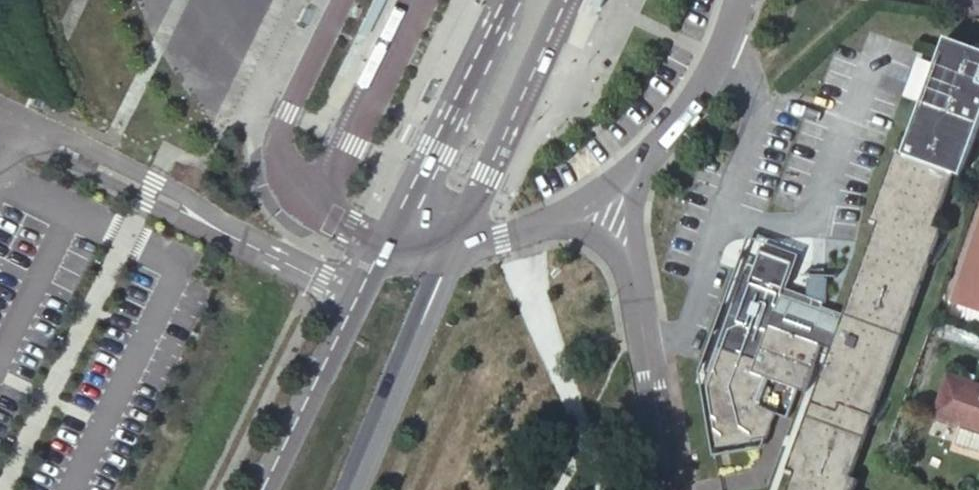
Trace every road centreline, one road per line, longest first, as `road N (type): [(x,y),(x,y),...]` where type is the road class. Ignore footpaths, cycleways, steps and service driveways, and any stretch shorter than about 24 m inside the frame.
road 1 (secondary): [(505,0),(259,489)]
road 2 (secondary): [(452,253),(565,0)]
road 3 (secondary): [(350,489),(452,253)]
road 4 (unclassified): [(670,489),(631,264)]
road 5 (unclassified): [(634,167),(713,69),(739,0)]
road 6 (unclassified): [(452,253),(570,216)]

